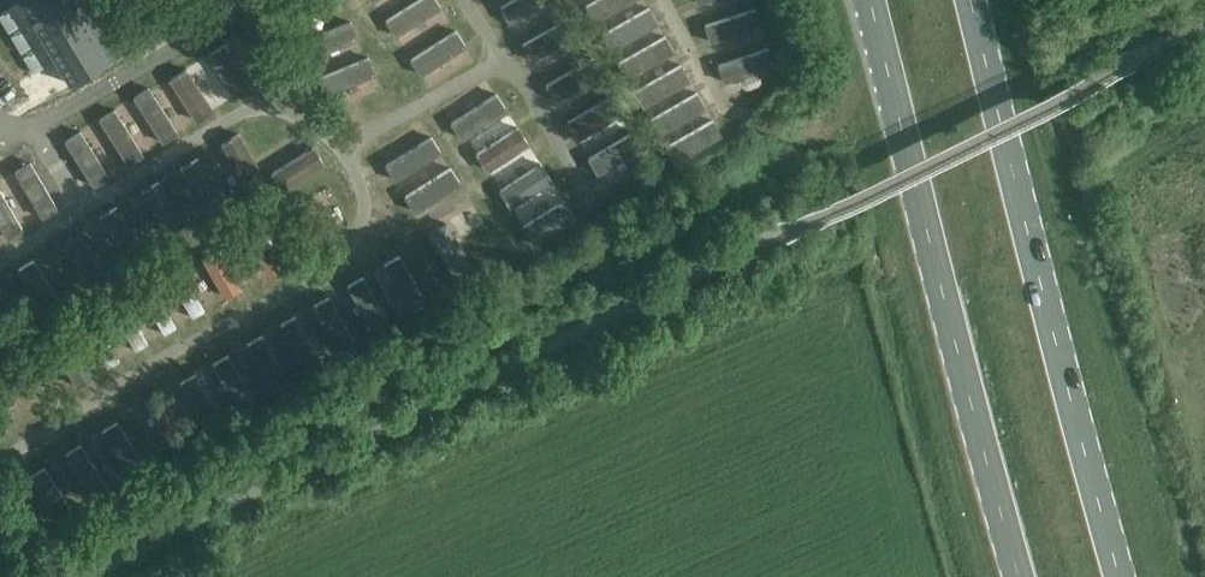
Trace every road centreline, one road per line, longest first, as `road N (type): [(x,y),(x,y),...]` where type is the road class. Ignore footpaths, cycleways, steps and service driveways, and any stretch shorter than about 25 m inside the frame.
road 1 (primary): [(1124,576),(1056,360),(967,0)]
road 2 (primary): [(869,0),(1016,576)]

